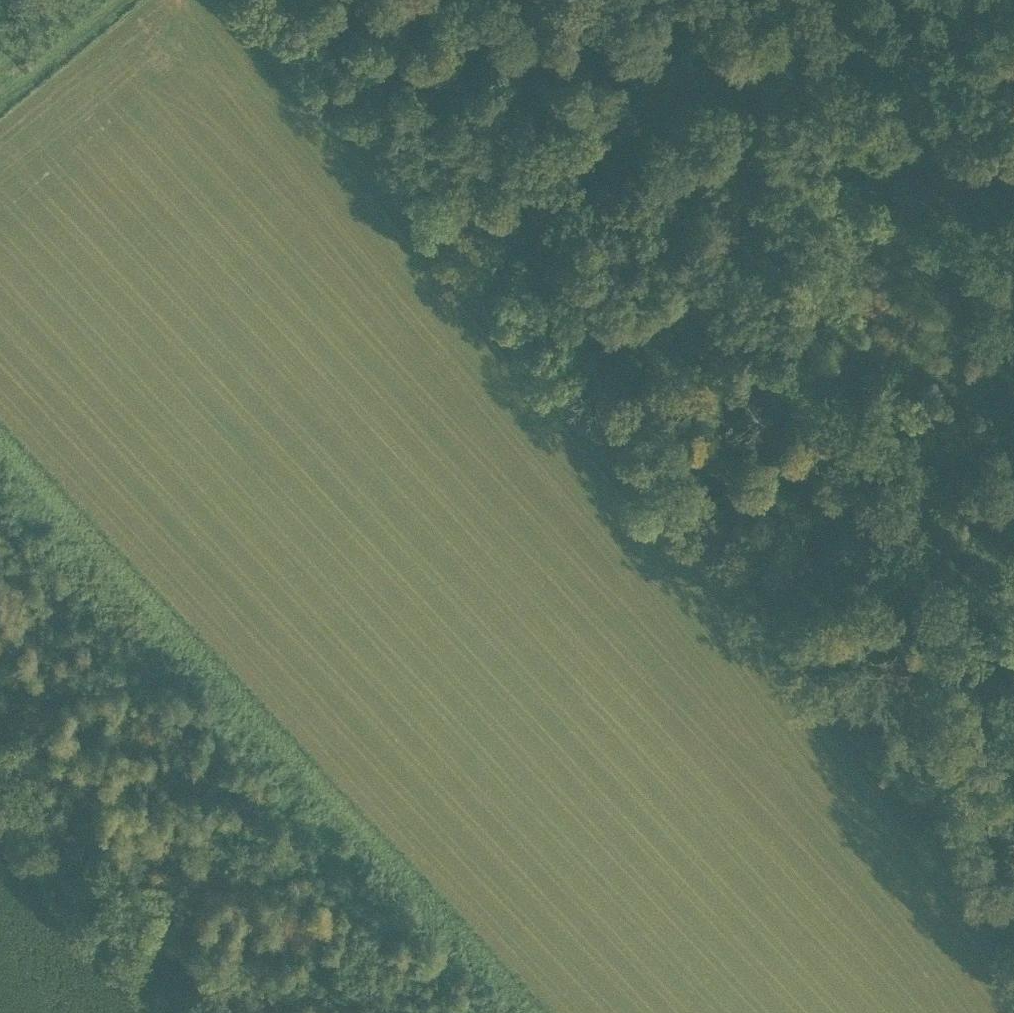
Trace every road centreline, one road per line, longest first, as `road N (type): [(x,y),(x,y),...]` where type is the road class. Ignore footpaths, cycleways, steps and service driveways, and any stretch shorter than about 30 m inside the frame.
road 1 (track): [(1013,20),(922,79),(855,90),(678,207)]

